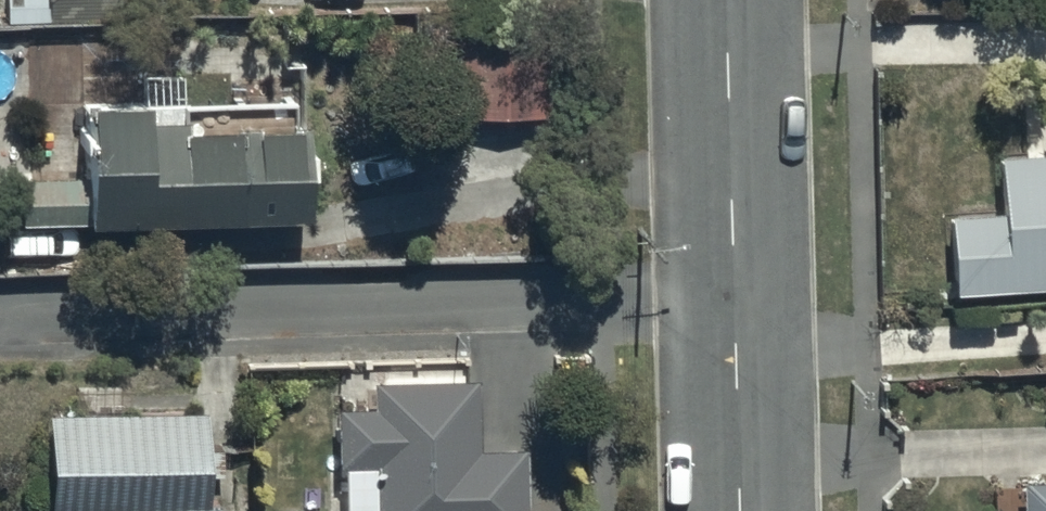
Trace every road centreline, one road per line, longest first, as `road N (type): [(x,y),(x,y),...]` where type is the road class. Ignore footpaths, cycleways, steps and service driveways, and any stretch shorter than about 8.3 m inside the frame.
road 1 (residential): [(0,315),(730,290)]
road 2 (tertiary): [(730,290),(724,0)]
road 3 (tertiary): [(737,510),(730,290)]

